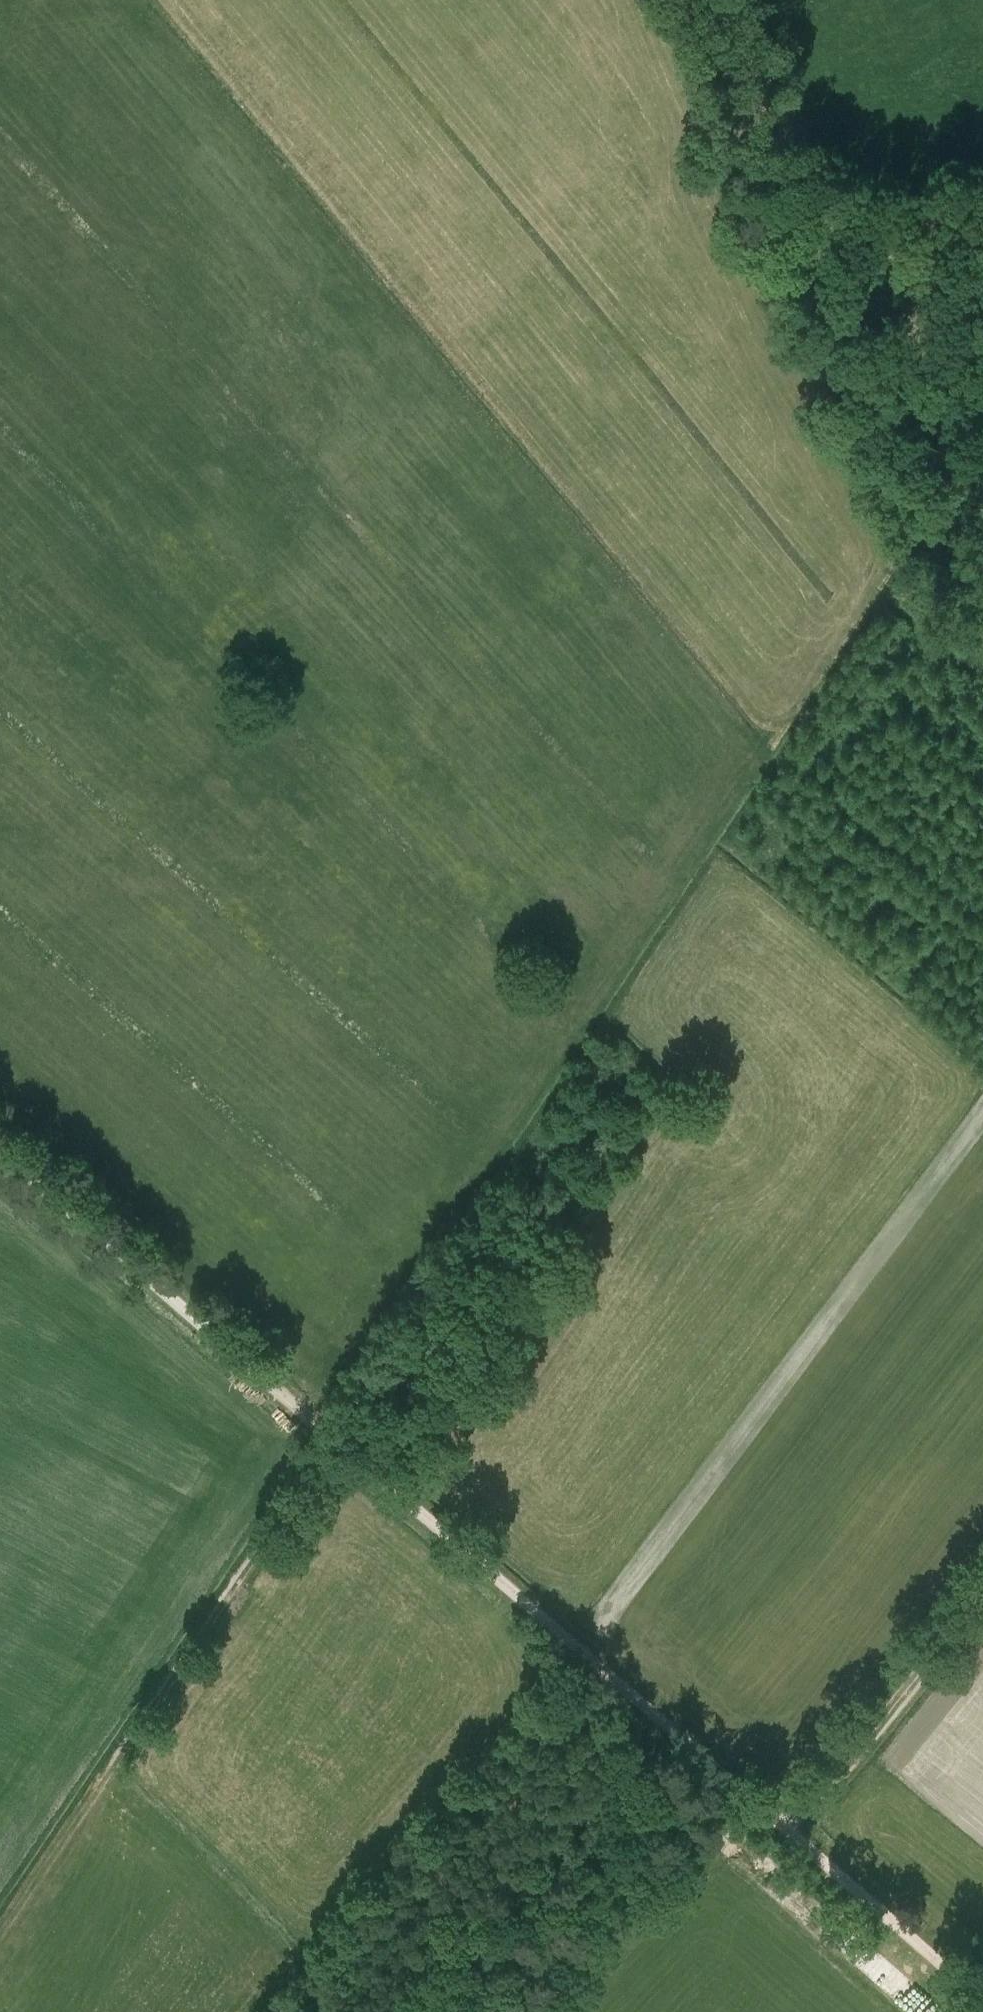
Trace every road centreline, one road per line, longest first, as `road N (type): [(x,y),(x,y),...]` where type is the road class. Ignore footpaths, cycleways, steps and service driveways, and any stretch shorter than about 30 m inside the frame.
road 1 (track): [(982,1998),(0,1150)]
road 2 (track): [(0,1927),(332,1435)]
road 3 (track): [(982,1587),(789,1829)]

